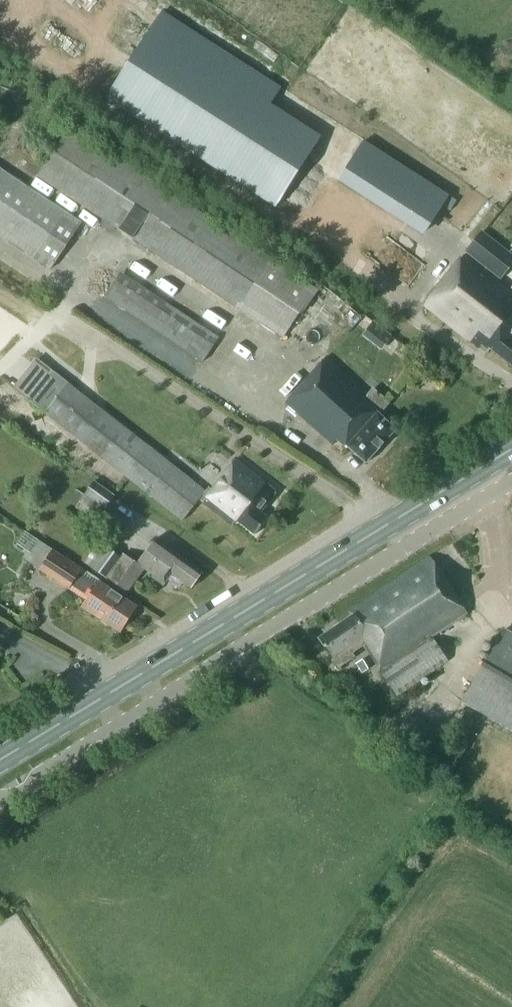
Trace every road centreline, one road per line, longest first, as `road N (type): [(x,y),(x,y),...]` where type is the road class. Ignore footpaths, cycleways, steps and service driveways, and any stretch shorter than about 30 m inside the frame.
road 1 (unclassified): [(0,798),(511,481)]
road 2 (primary): [(0,759),(511,450)]
road 3 (track): [(0,298),(82,335),(331,499),(386,525)]

